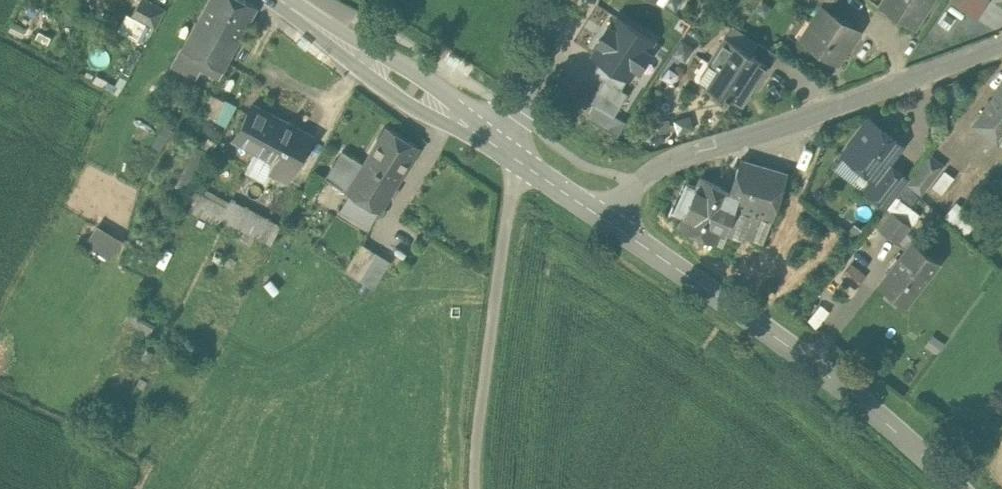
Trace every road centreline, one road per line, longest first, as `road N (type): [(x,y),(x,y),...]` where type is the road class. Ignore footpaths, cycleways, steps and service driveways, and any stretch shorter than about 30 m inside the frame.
road 1 (secondary): [(959,488),(762,326),(600,214)]
road 2 (unclassified): [(1001,42),(678,155),(600,214)]
road 3 (secondary): [(516,157),(288,0)]
road 4 (unclassified): [(516,157),(557,0)]

